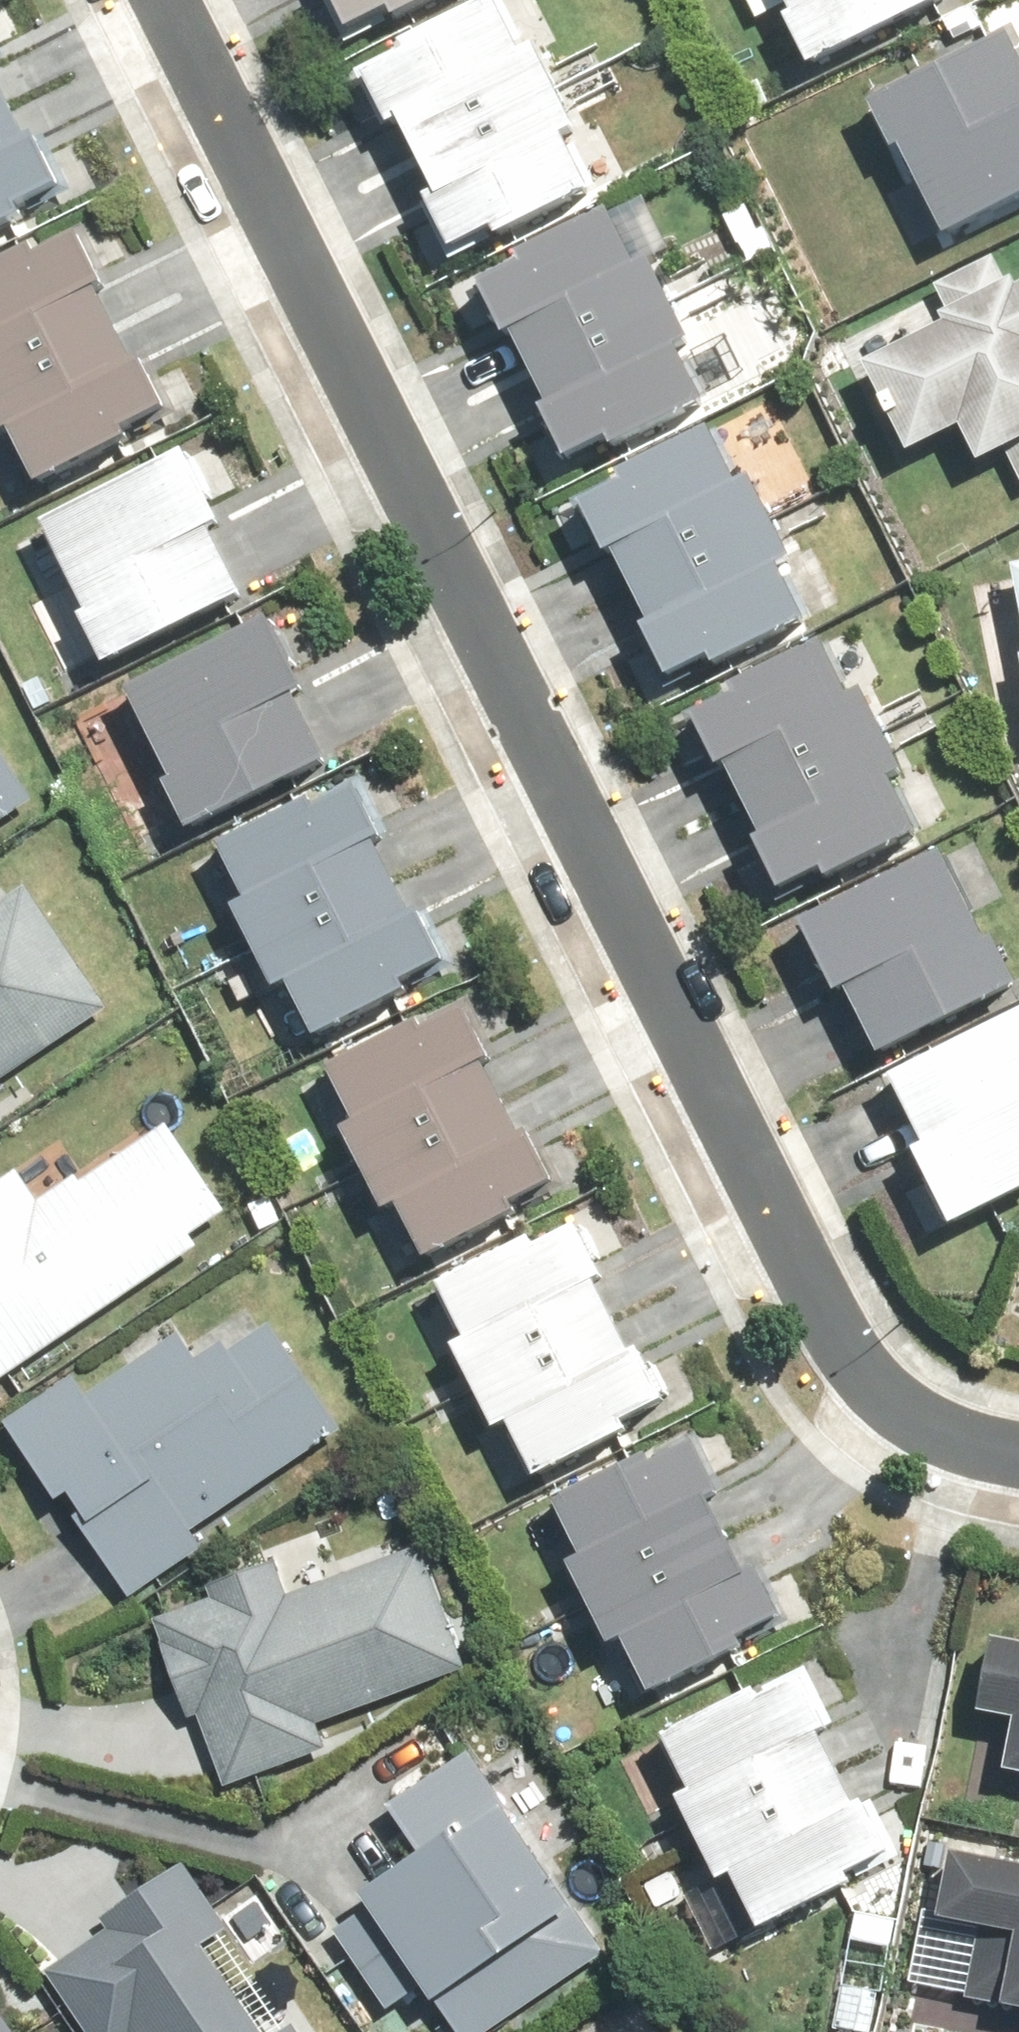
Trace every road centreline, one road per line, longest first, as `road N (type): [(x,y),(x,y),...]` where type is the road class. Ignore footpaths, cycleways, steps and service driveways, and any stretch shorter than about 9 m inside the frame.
road 1 (residential): [(1018,1452),(981,1445),(892,1399),(833,1325),(167,0)]

